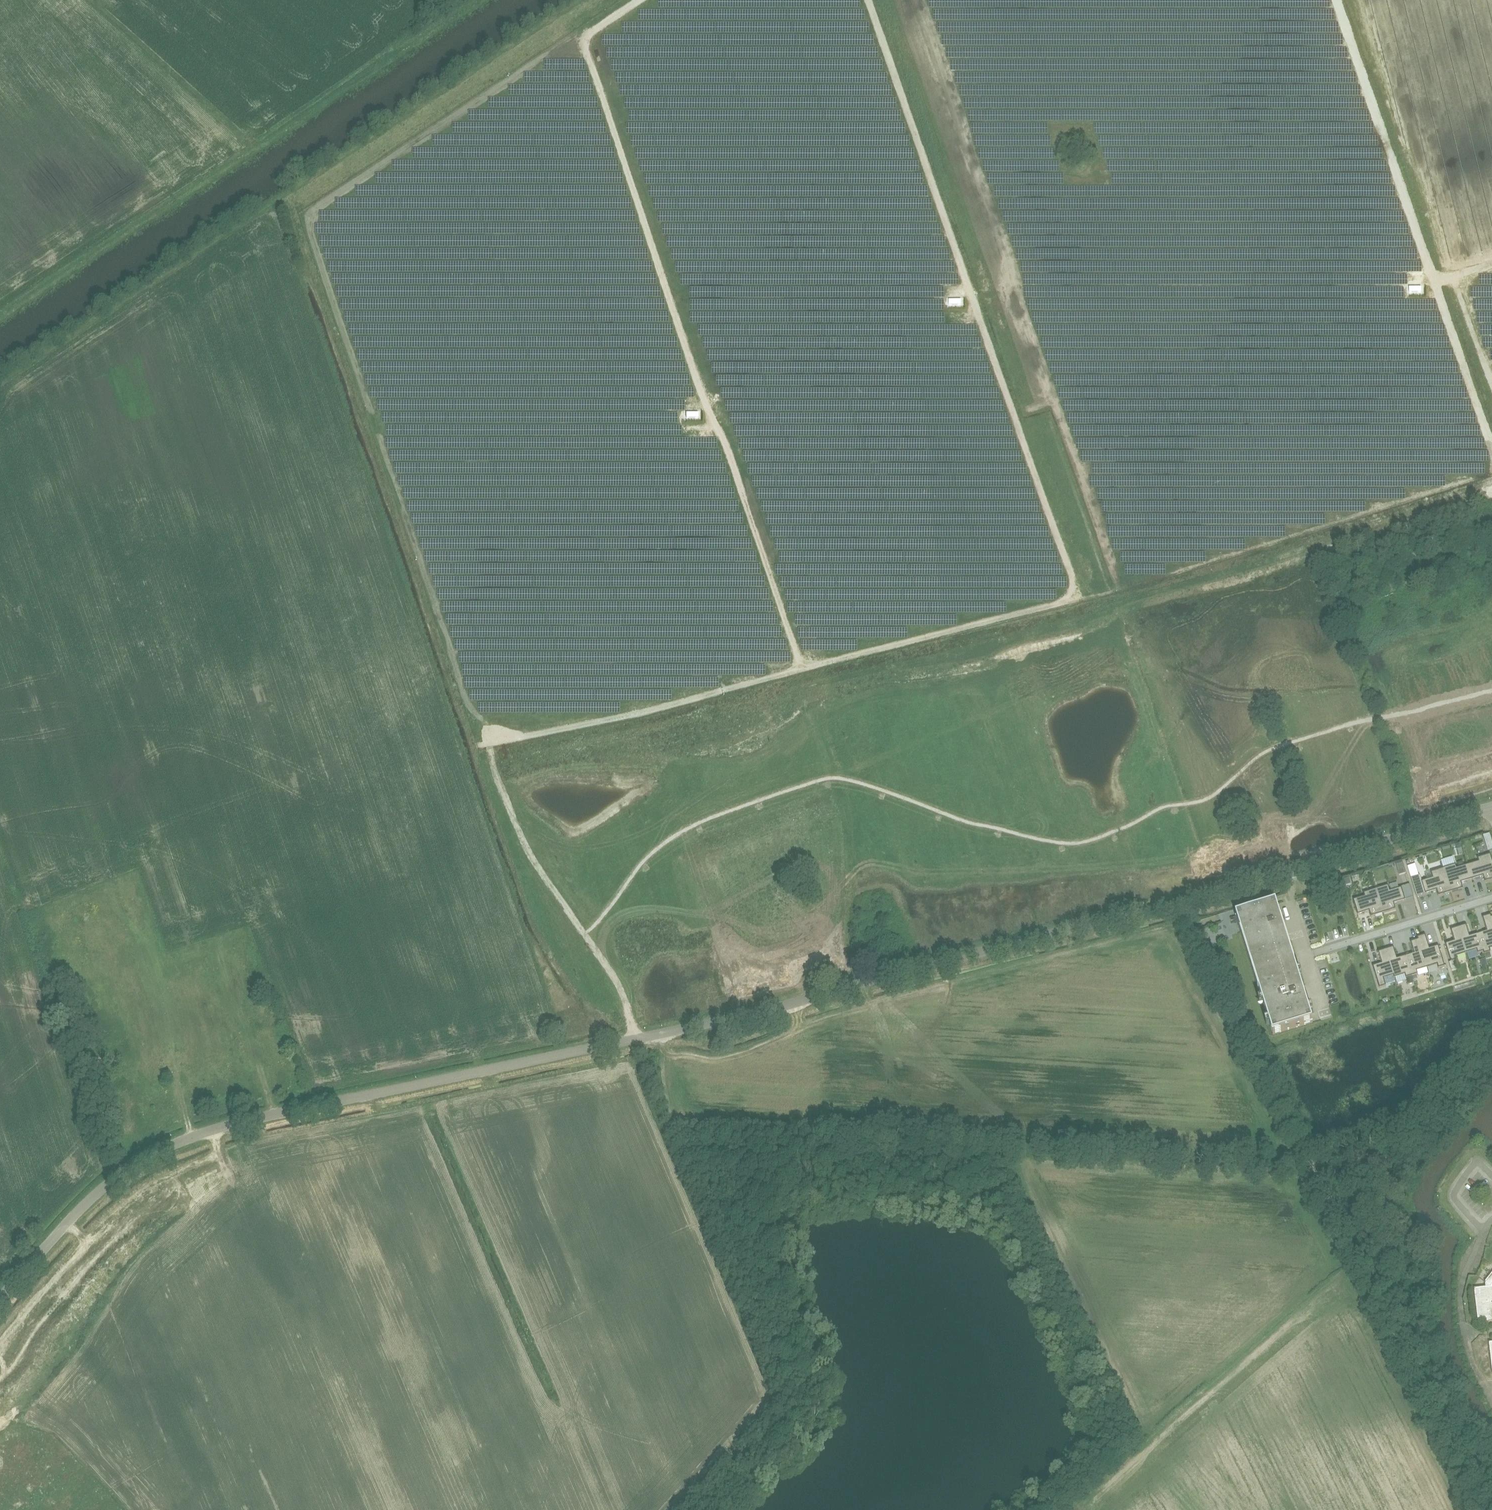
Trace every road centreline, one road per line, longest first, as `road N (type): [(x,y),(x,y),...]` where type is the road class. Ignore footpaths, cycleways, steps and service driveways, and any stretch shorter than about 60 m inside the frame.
road 1 (unclassified): [(0,1295),(111,1178),(233,1122),(682,1029),(1142,909)]
road 2 (residential): [(1142,909),(1360,1345)]
road 3 (unclassified): [(1142,909),(1491,807)]
road 4 (residential): [(1116,1509),(1108,1502),(1360,1345)]
road 5 (track): [(585,933),(526,848),(490,753)]
road 6 (unclassified): [(1306,956),(1491,897)]
road 7 (residential): [(1360,1345),(1434,1492)]

